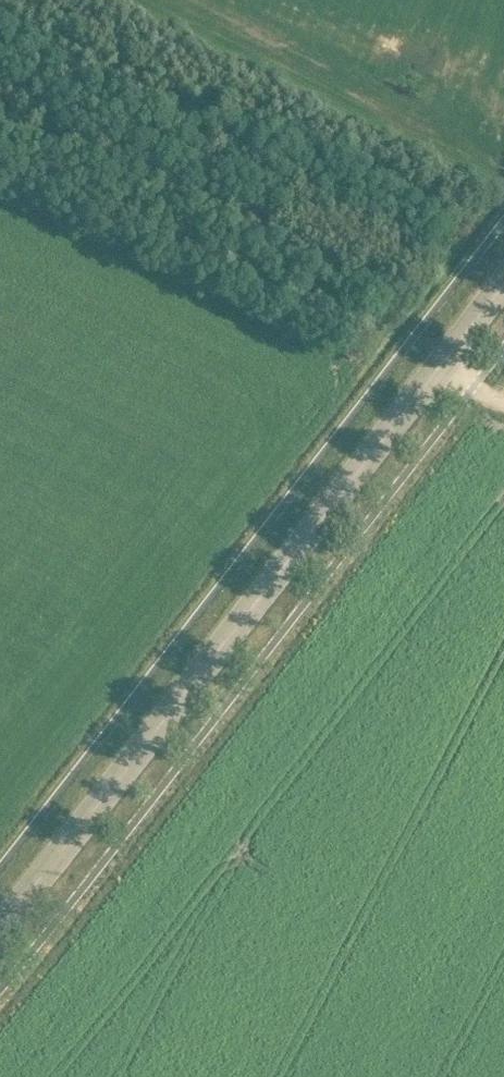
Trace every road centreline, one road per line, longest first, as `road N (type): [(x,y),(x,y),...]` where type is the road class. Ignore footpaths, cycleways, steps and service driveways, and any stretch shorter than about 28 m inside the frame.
road 1 (tertiary): [(0,928),(503,284)]

